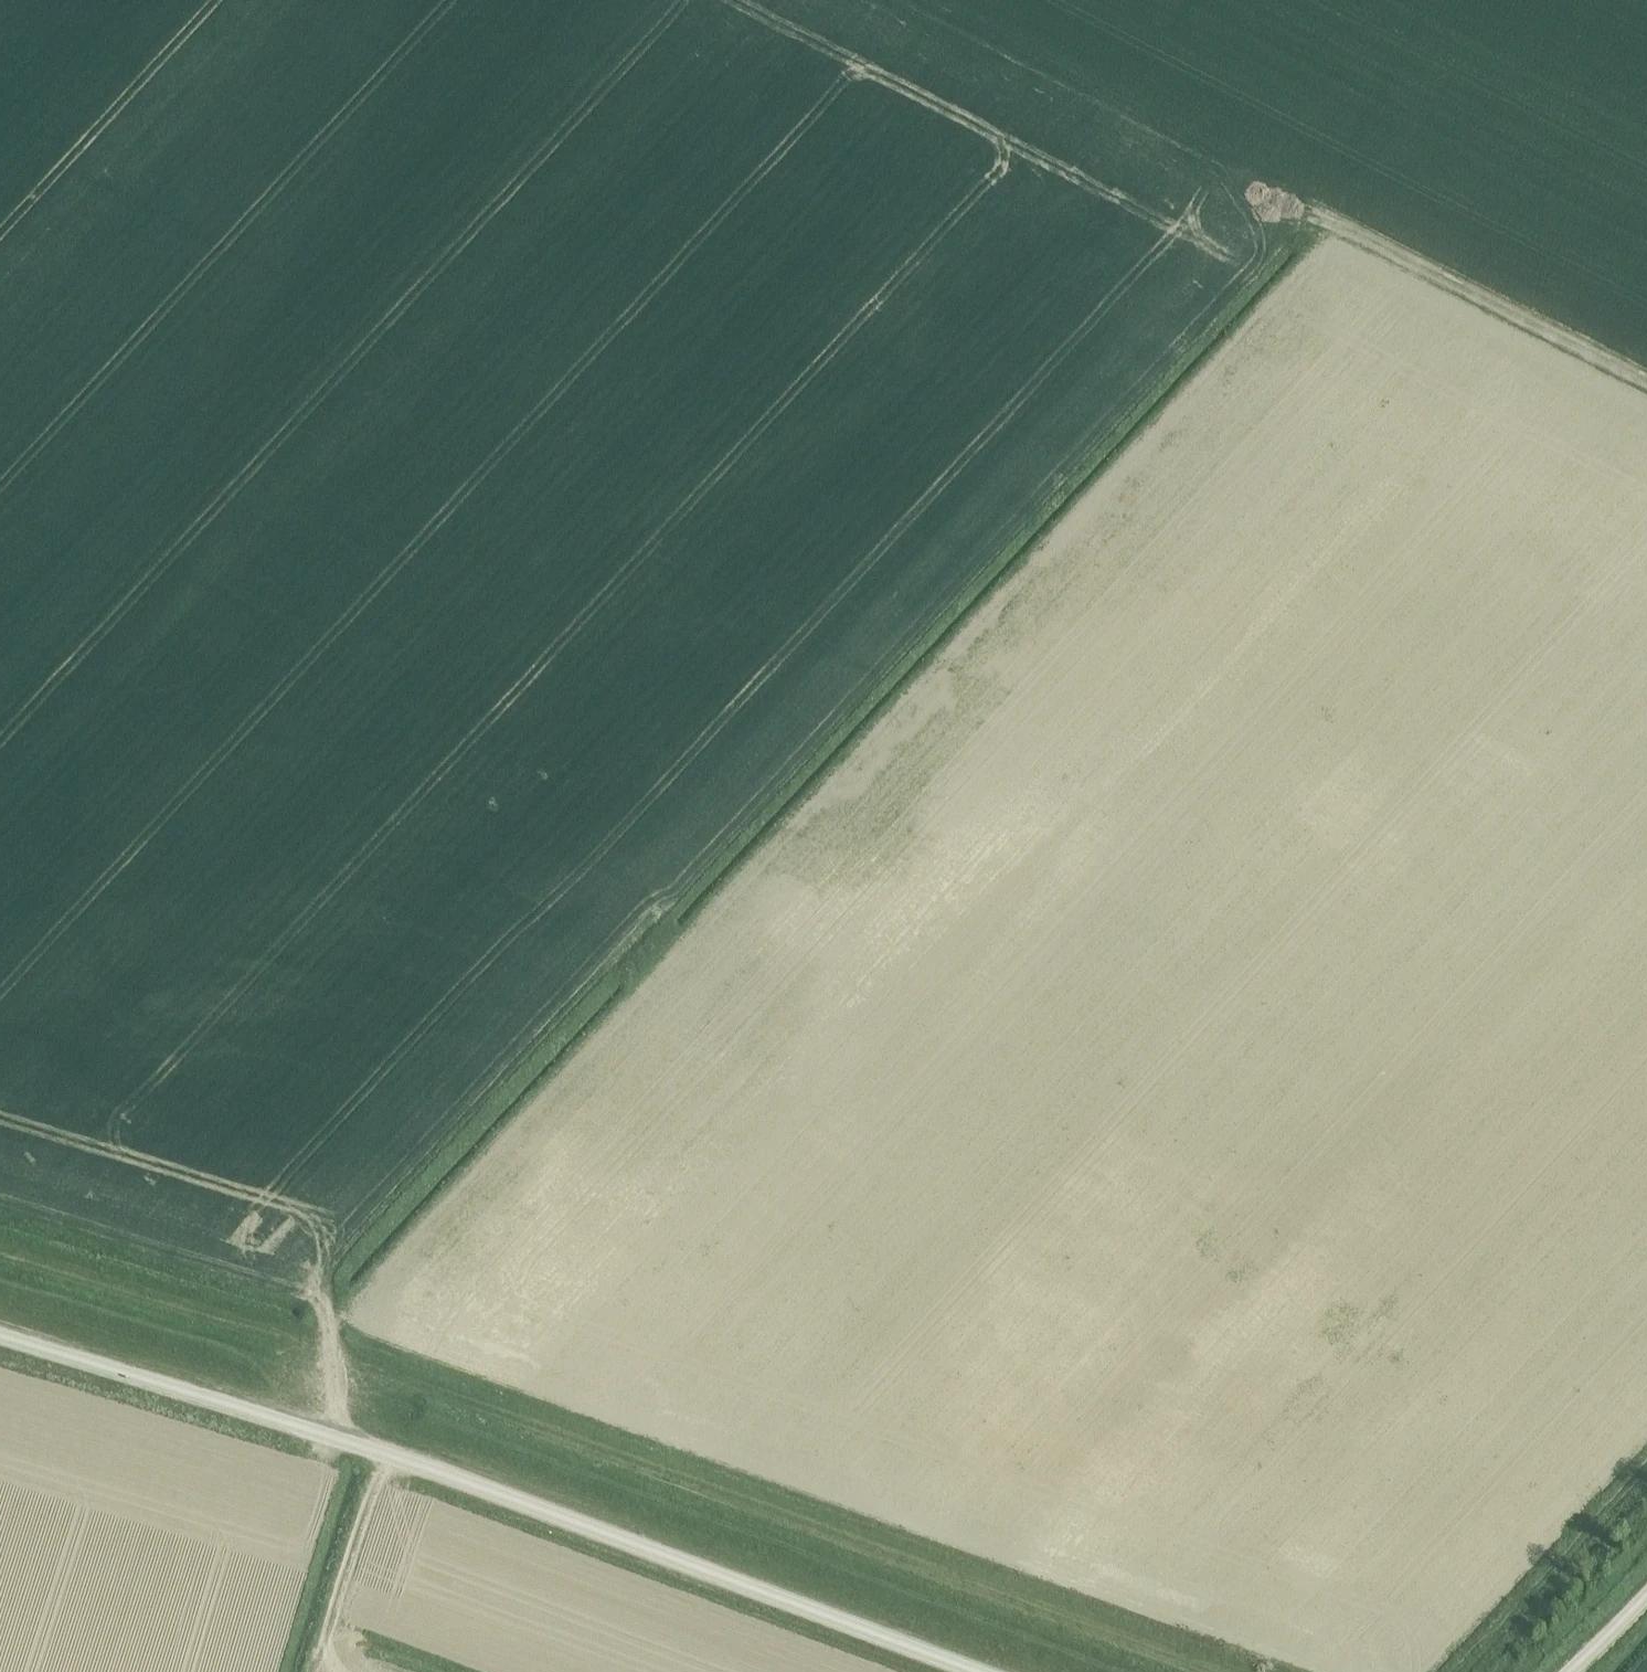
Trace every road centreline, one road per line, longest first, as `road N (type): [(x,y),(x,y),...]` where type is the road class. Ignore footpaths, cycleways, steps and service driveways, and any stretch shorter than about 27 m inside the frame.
road 1 (unclassified): [(977,1671),(409,1461),(0,1338)]

